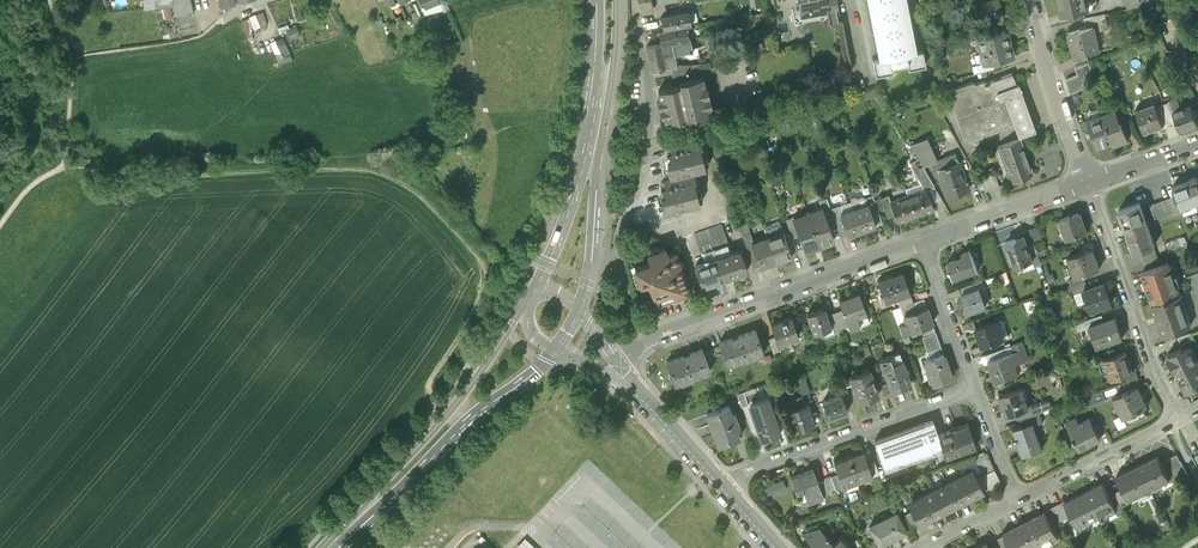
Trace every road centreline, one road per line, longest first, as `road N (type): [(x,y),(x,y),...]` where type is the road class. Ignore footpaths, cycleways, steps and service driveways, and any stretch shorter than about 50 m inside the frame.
road 1 (track): [(64,167),(174,179),(356,170),(407,187),(472,253),(483,276),(472,315),(432,378),(437,403)]
road 2 (residential): [(647,341),(620,282),(623,241),(645,196),(655,136),(635,4)]
road 3 (primary): [(582,312),(617,55),(611,0)]
road 4 (primary): [(607,0),(586,161),(534,288)]
road 5 (residential): [(647,341),(918,246)]
road 6 (residential): [(717,481),(971,388)]
road 7 (residential): [(1086,184),(1176,418)]
road 8 (primary): [(523,306),(398,480)]
road 9 (primary): [(398,480),(559,349)]
road 10 (residential): [(1032,0),(1086,184)]
road 11 (residential): [(918,246),(1086,184)]
road 12 (residential): [(1176,418),(1017,496)]
road 13 (residential): [(918,246),(971,388)]
road 14 (tertiary): [(618,368),(717,481)]

